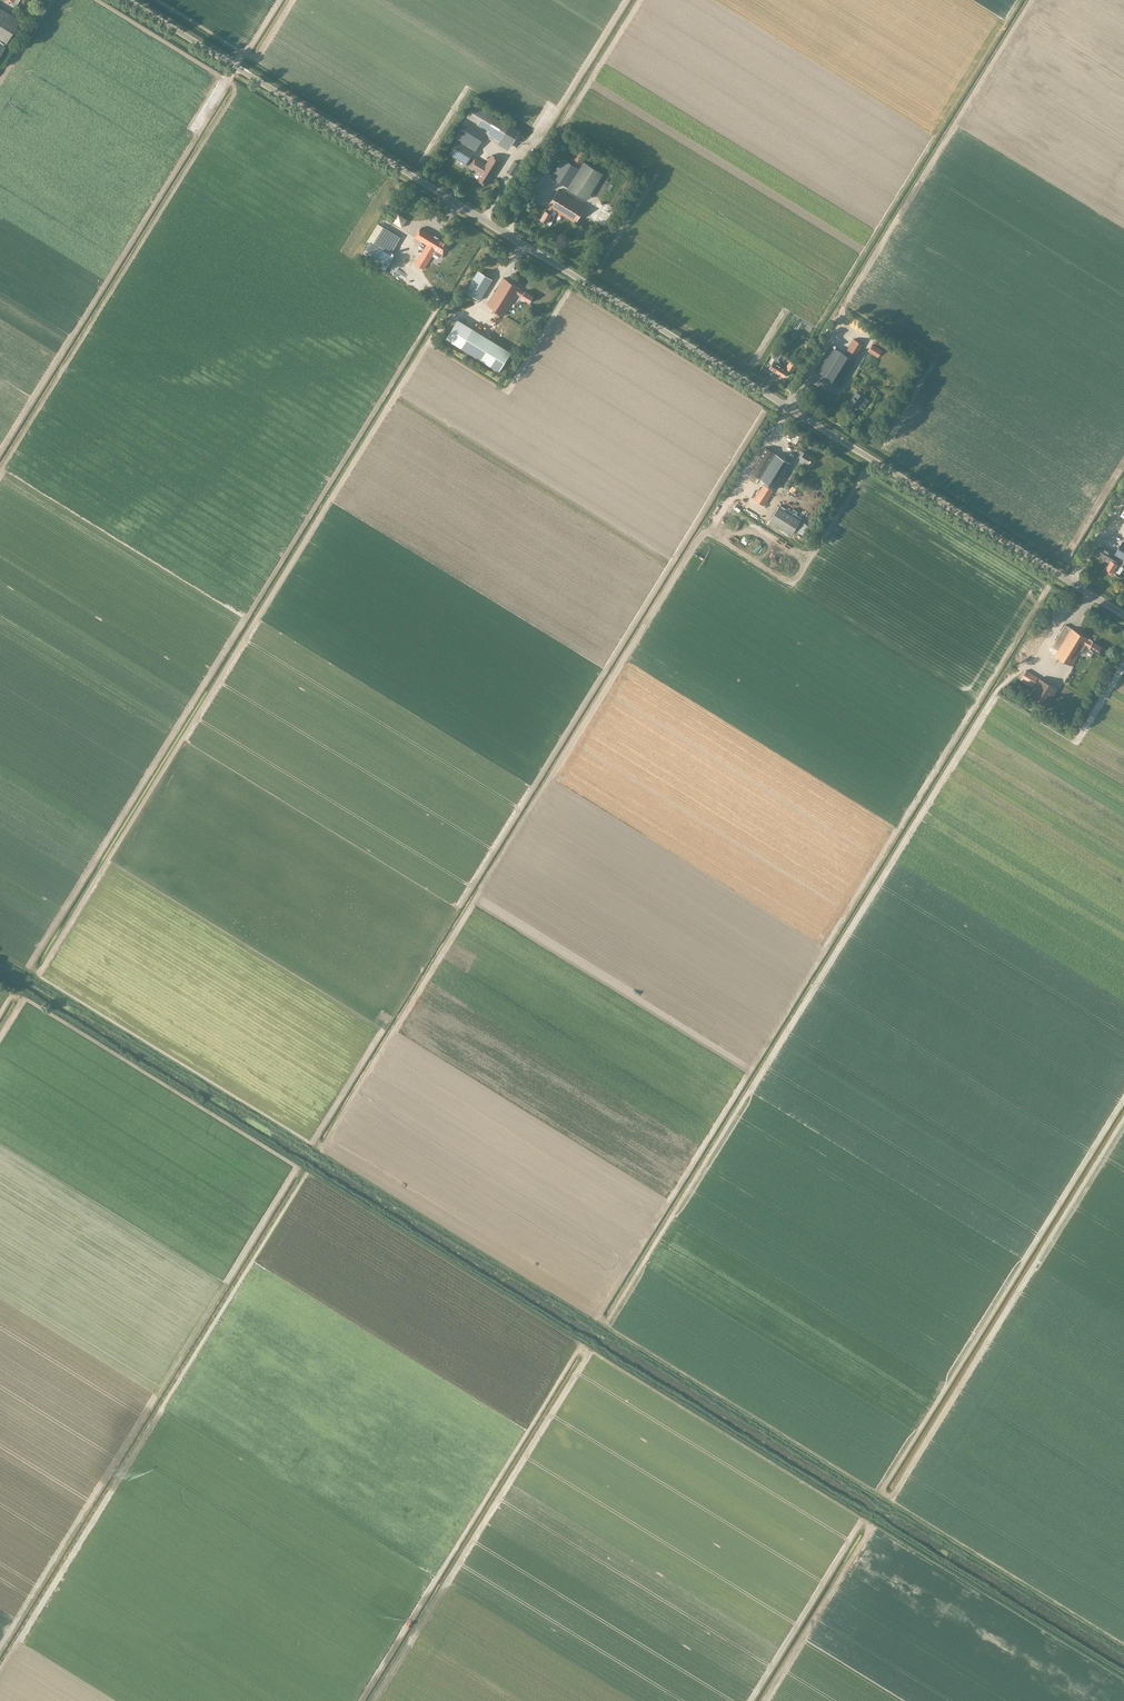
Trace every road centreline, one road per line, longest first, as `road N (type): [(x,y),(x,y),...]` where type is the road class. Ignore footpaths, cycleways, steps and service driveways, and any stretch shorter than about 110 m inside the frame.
road 1 (unclassified): [(1123,614),(127,0)]

